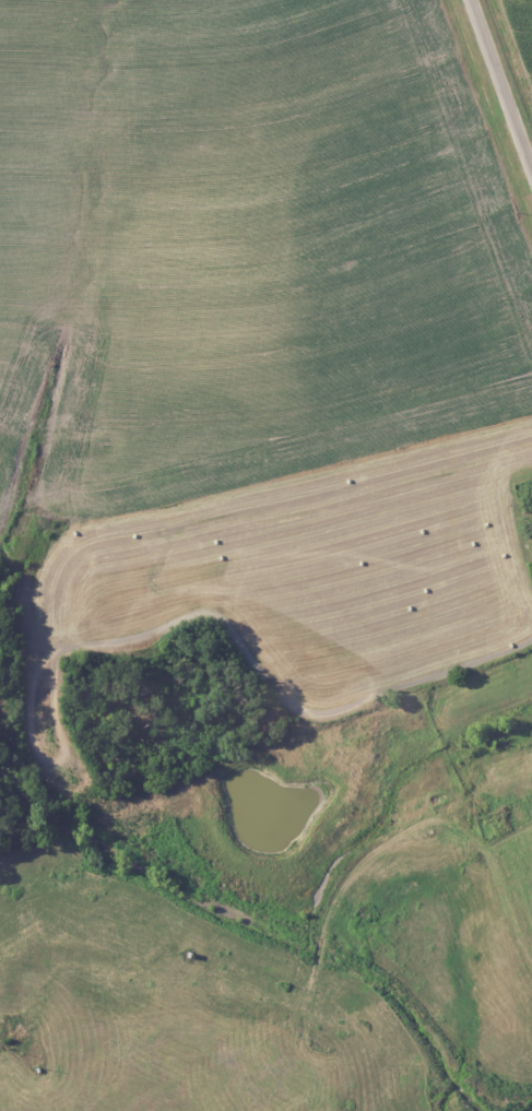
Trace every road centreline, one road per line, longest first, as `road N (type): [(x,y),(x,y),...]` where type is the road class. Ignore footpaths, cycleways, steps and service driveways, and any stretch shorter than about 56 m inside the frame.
road 1 (residential): [(531,170),(471,0)]

